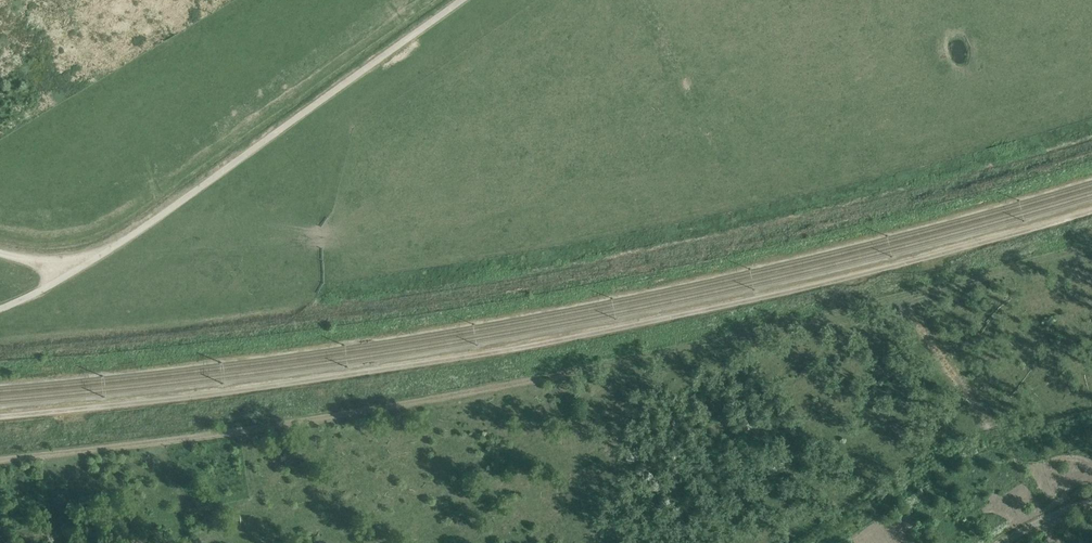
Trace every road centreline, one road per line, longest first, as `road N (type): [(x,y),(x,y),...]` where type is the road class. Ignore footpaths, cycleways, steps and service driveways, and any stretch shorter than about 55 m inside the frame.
road 1 (track): [(0,459),(194,436),(562,372),(905,299),(1091,245)]
road 2 (track): [(0,417),(559,341),(788,293),(1091,211)]
road 3 (track): [(0,252),(53,261),(98,256),(466,0)]

